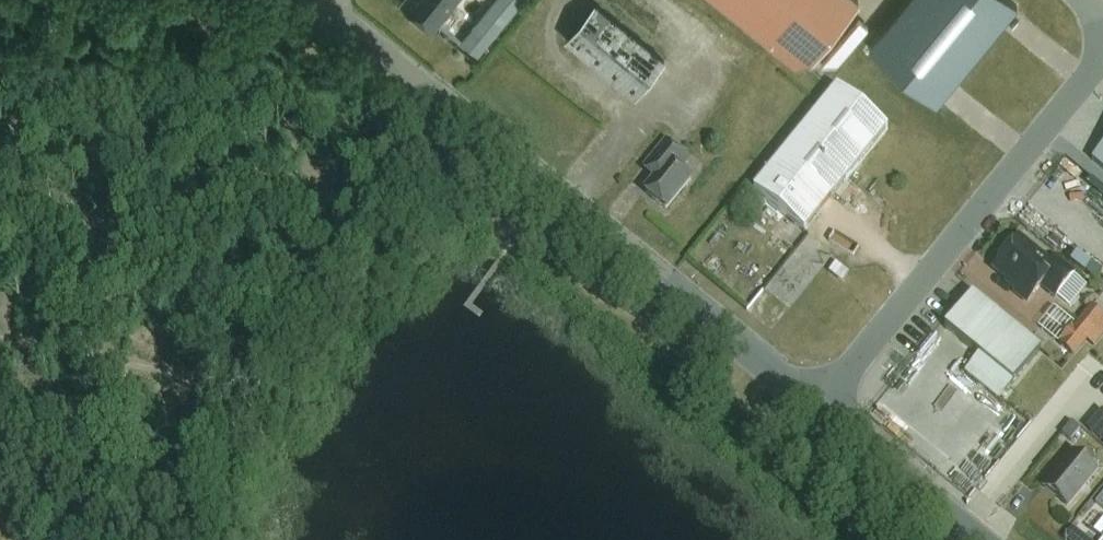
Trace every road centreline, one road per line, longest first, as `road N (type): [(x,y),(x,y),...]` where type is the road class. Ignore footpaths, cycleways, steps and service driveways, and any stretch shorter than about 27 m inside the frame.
road 1 (unclassified): [(824,409),(317,0)]
road 2 (unclassified): [(824,409),(1098,53),(1094,19),(1072,0)]
road 3 (unclassified): [(980,539),(824,409)]

